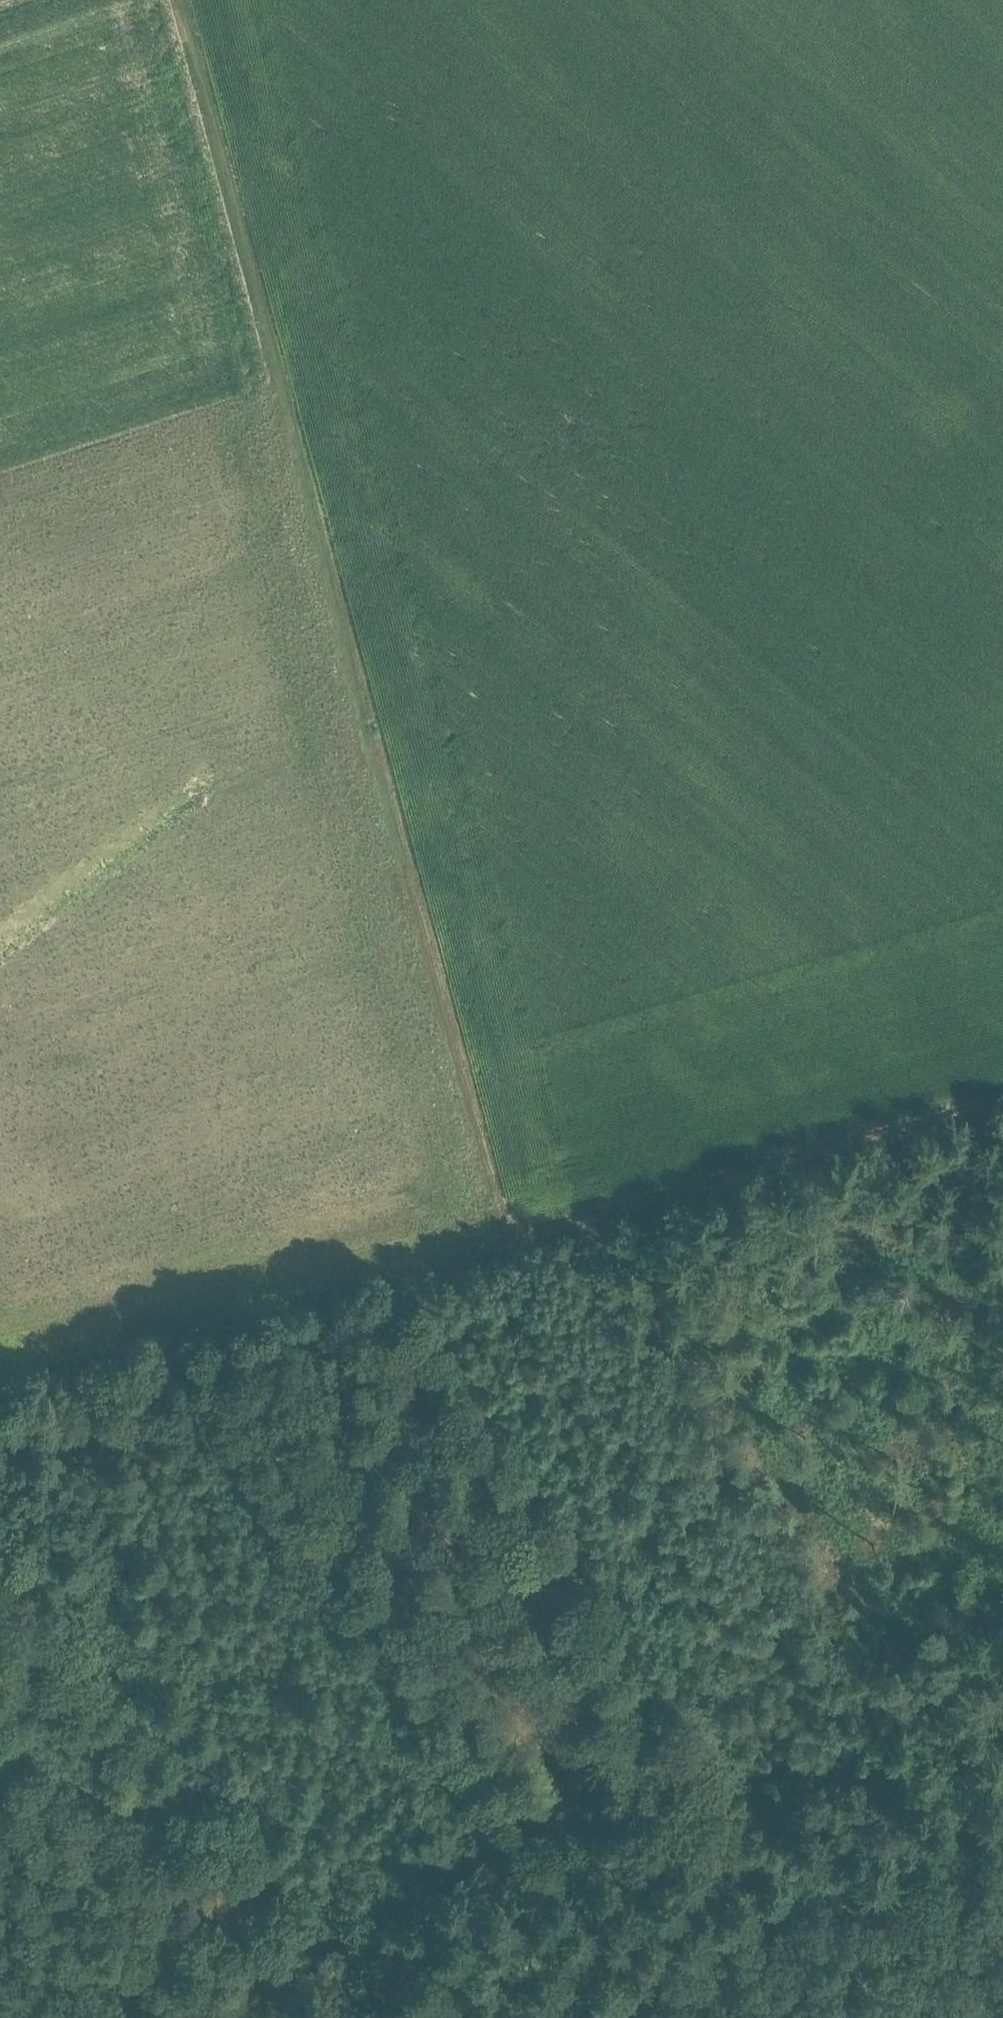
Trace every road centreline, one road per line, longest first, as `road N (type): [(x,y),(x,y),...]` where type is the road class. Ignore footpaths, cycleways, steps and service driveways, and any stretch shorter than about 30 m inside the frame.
road 1 (track): [(180,0),(507,1245)]
road 2 (track): [(0,1388),(1002,1102)]
road 3 (track): [(197,2017),(218,1996),(345,1933),(479,1850),(778,1769),(1002,1754)]
road 4 (track): [(790,2017),(723,1939),(703,1937),(512,2017)]
road 5 (track): [(0,1795),(148,2017)]
road 6 (track): [(1002,1961),(878,2017)]

